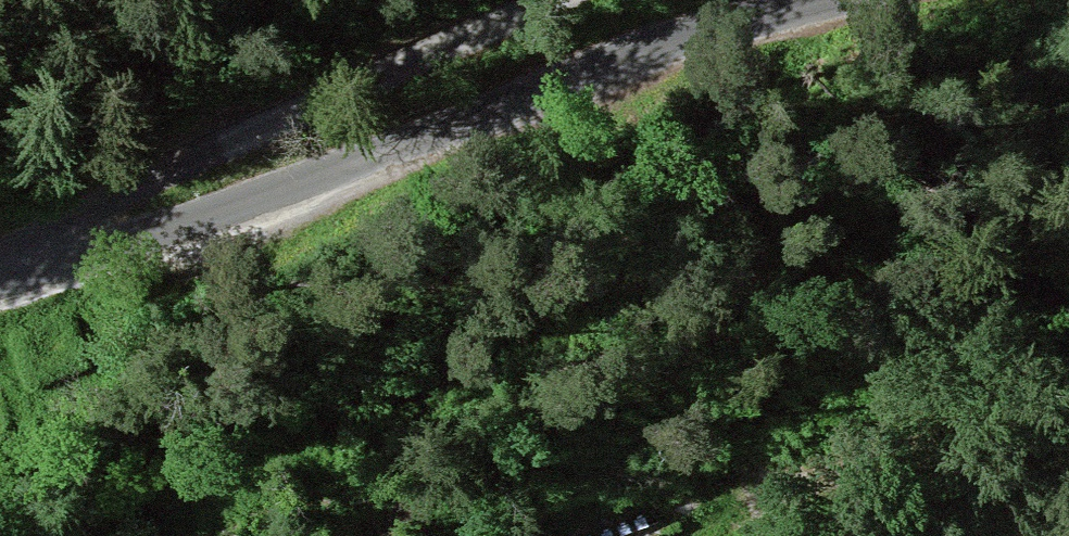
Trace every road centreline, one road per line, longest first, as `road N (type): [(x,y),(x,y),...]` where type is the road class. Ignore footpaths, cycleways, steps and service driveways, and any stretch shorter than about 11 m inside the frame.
road 1 (tertiary): [(0,280),(181,226),(732,20),(823,0)]
road 2 (track): [(282,457),(440,396),(523,354),(620,289),(727,189),(766,137),(822,0)]
road 3 (track): [(10,277),(81,203),(542,0)]

